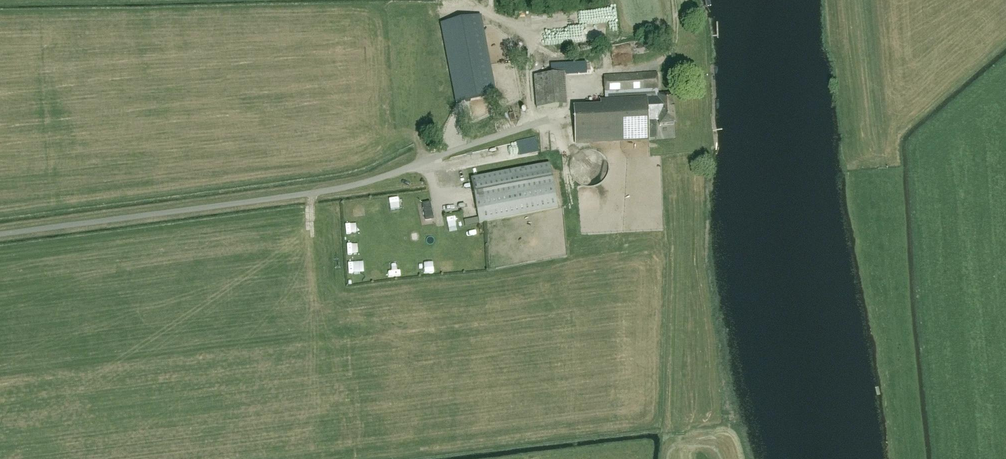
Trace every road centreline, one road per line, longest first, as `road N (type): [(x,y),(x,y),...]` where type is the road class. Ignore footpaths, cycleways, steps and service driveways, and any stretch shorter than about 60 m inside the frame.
road 1 (unclassified): [(0,234),(326,190),(465,145)]

